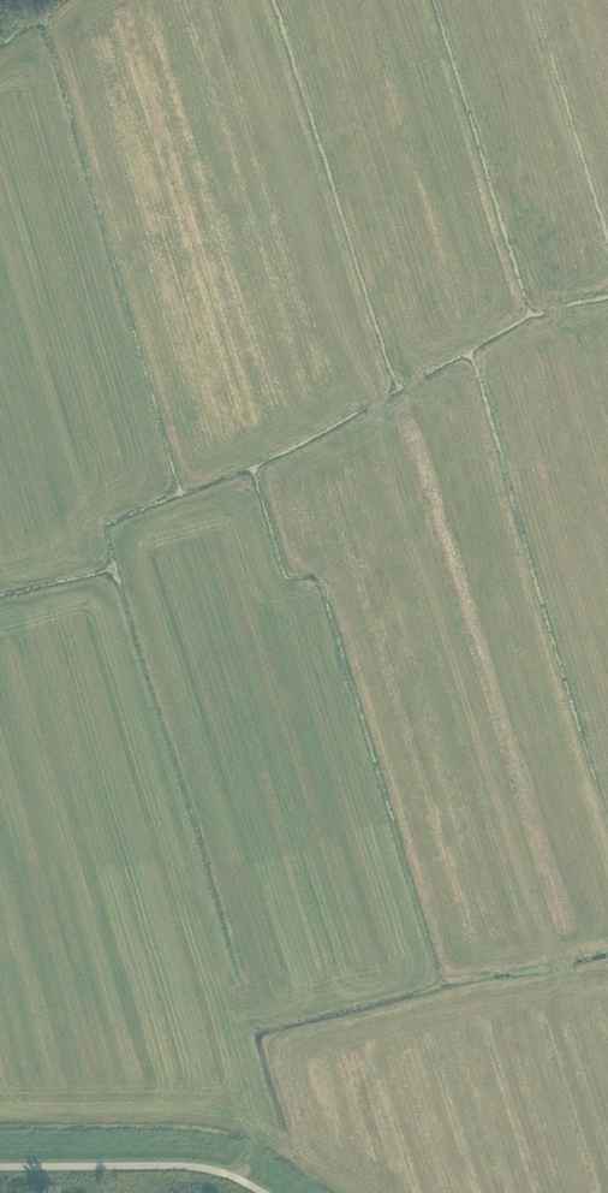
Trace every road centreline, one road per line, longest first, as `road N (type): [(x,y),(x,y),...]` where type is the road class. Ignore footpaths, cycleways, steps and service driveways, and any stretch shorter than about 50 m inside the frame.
road 1 (unclassified): [(258,1192),(194,1169),(0,1172)]

